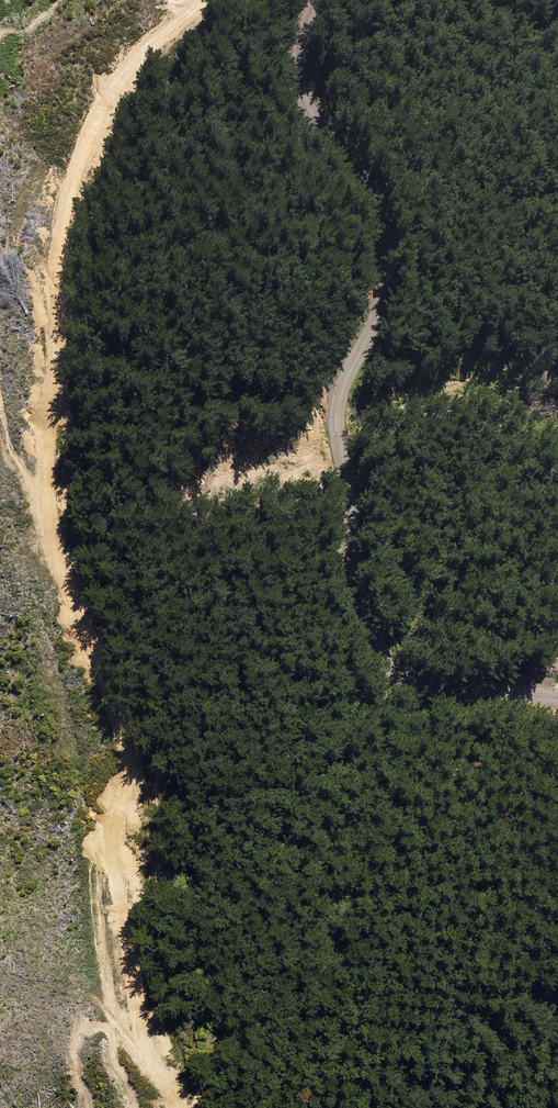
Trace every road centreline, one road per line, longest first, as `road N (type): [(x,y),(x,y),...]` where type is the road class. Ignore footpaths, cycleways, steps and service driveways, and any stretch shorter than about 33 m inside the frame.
road 1 (track): [(174,1107),(131,992),(114,857),(116,817),(137,762),(77,621),(48,516),(44,429),(60,204),(105,97),(212,0)]
road 2 (track): [(328,0),(302,52),(318,124),(360,176),(393,245),(347,422),(356,572),(386,647),(434,693),(557,700)]

